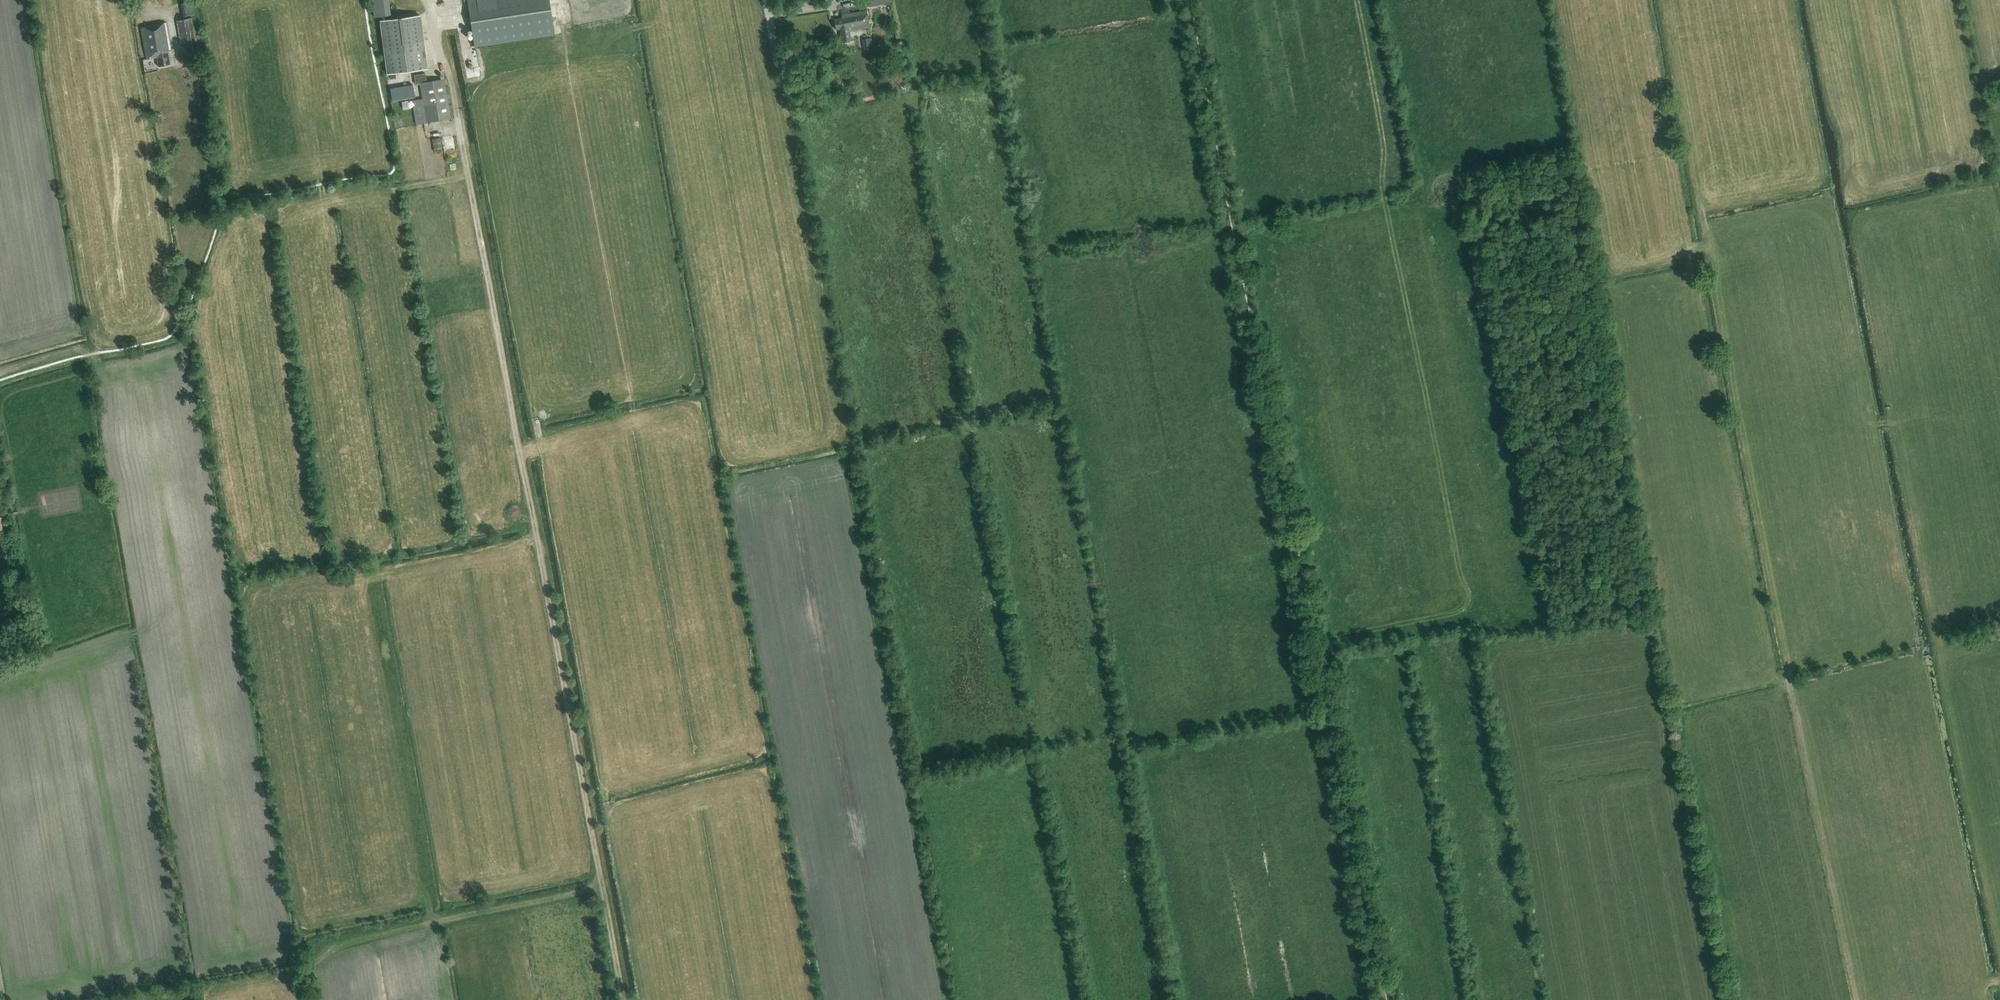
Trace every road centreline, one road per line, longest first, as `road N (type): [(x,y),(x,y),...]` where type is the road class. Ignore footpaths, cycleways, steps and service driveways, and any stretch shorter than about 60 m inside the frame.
road 1 (track): [(452,86),(619,999)]

